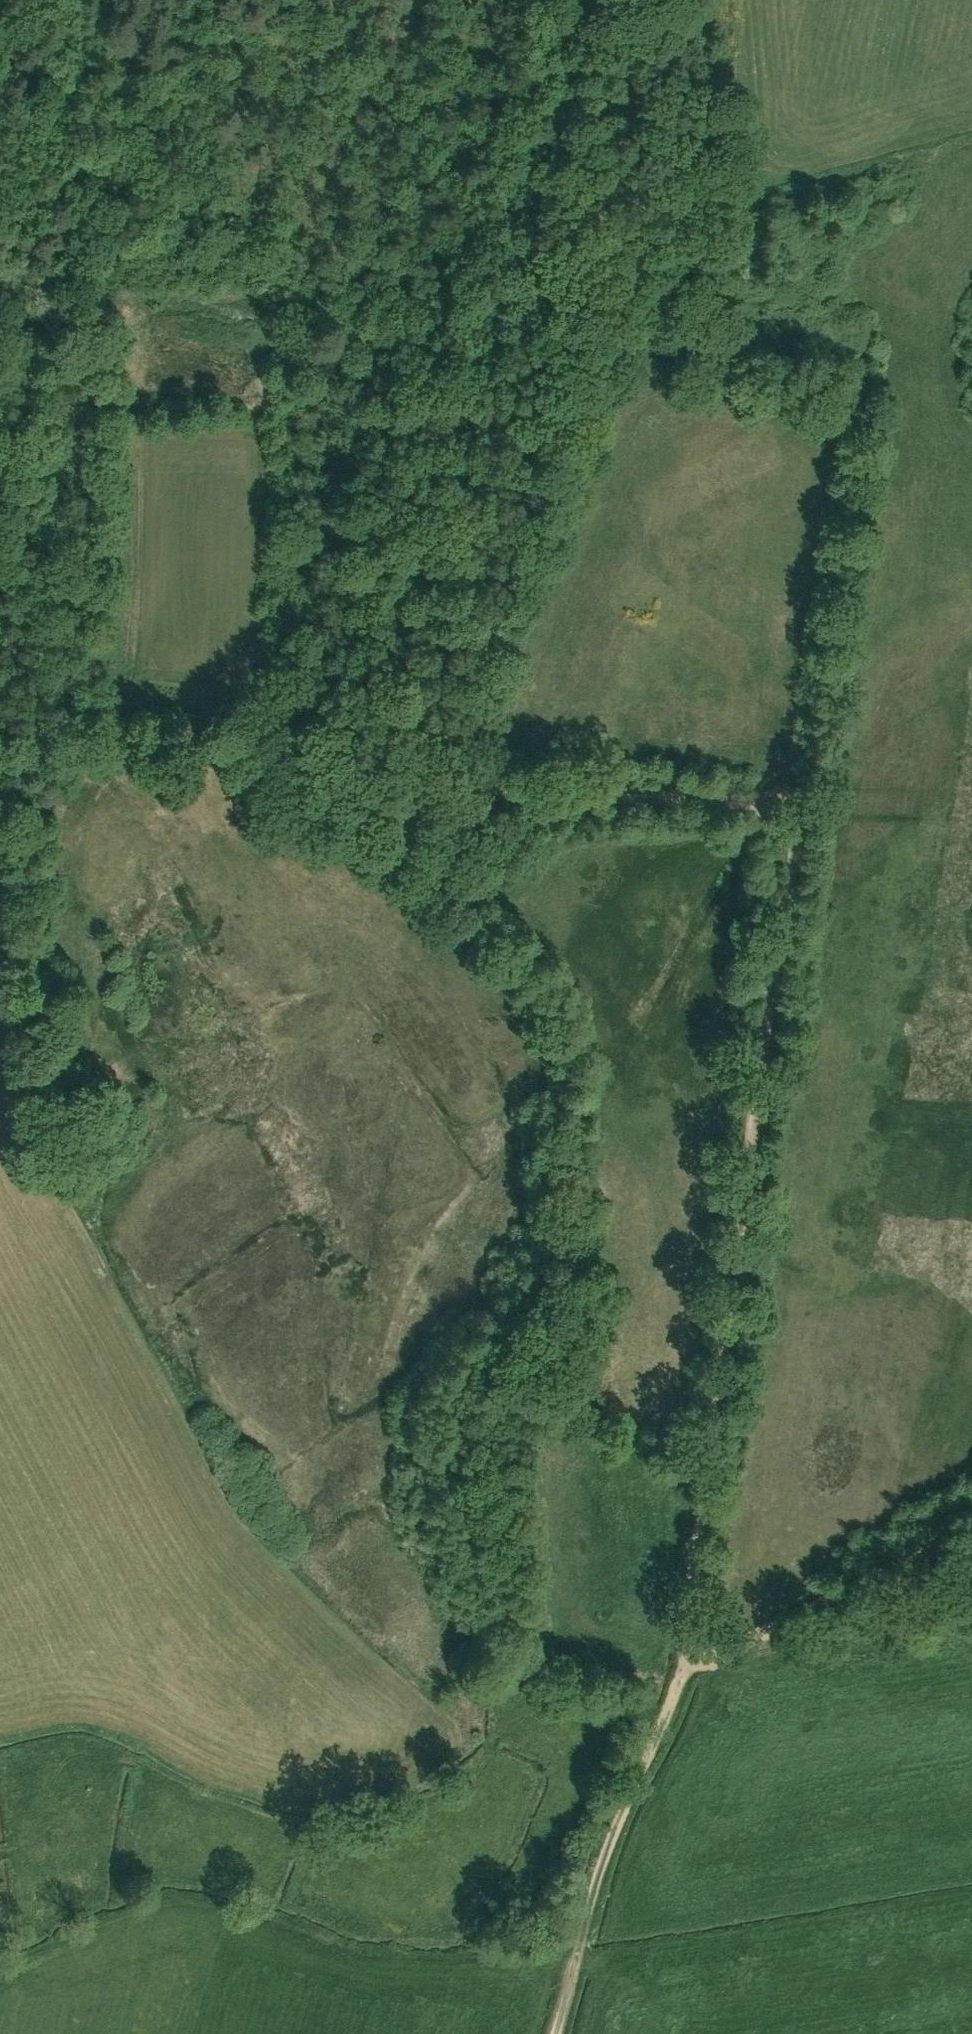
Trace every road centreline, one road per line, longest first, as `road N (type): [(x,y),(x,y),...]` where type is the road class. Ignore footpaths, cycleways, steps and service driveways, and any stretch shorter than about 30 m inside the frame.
road 1 (track): [(680,1671),(795,846),(792,821),(776,805),(460,793),(151,739),(0,755)]
road 2 (track): [(971,1528),(769,1635),(680,1671)]
road 3 (track): [(0,236),(211,58)]
road 4 (track): [(680,1671),(599,1871)]
road 5 (unclassified): [(557,2033),(599,1871)]

